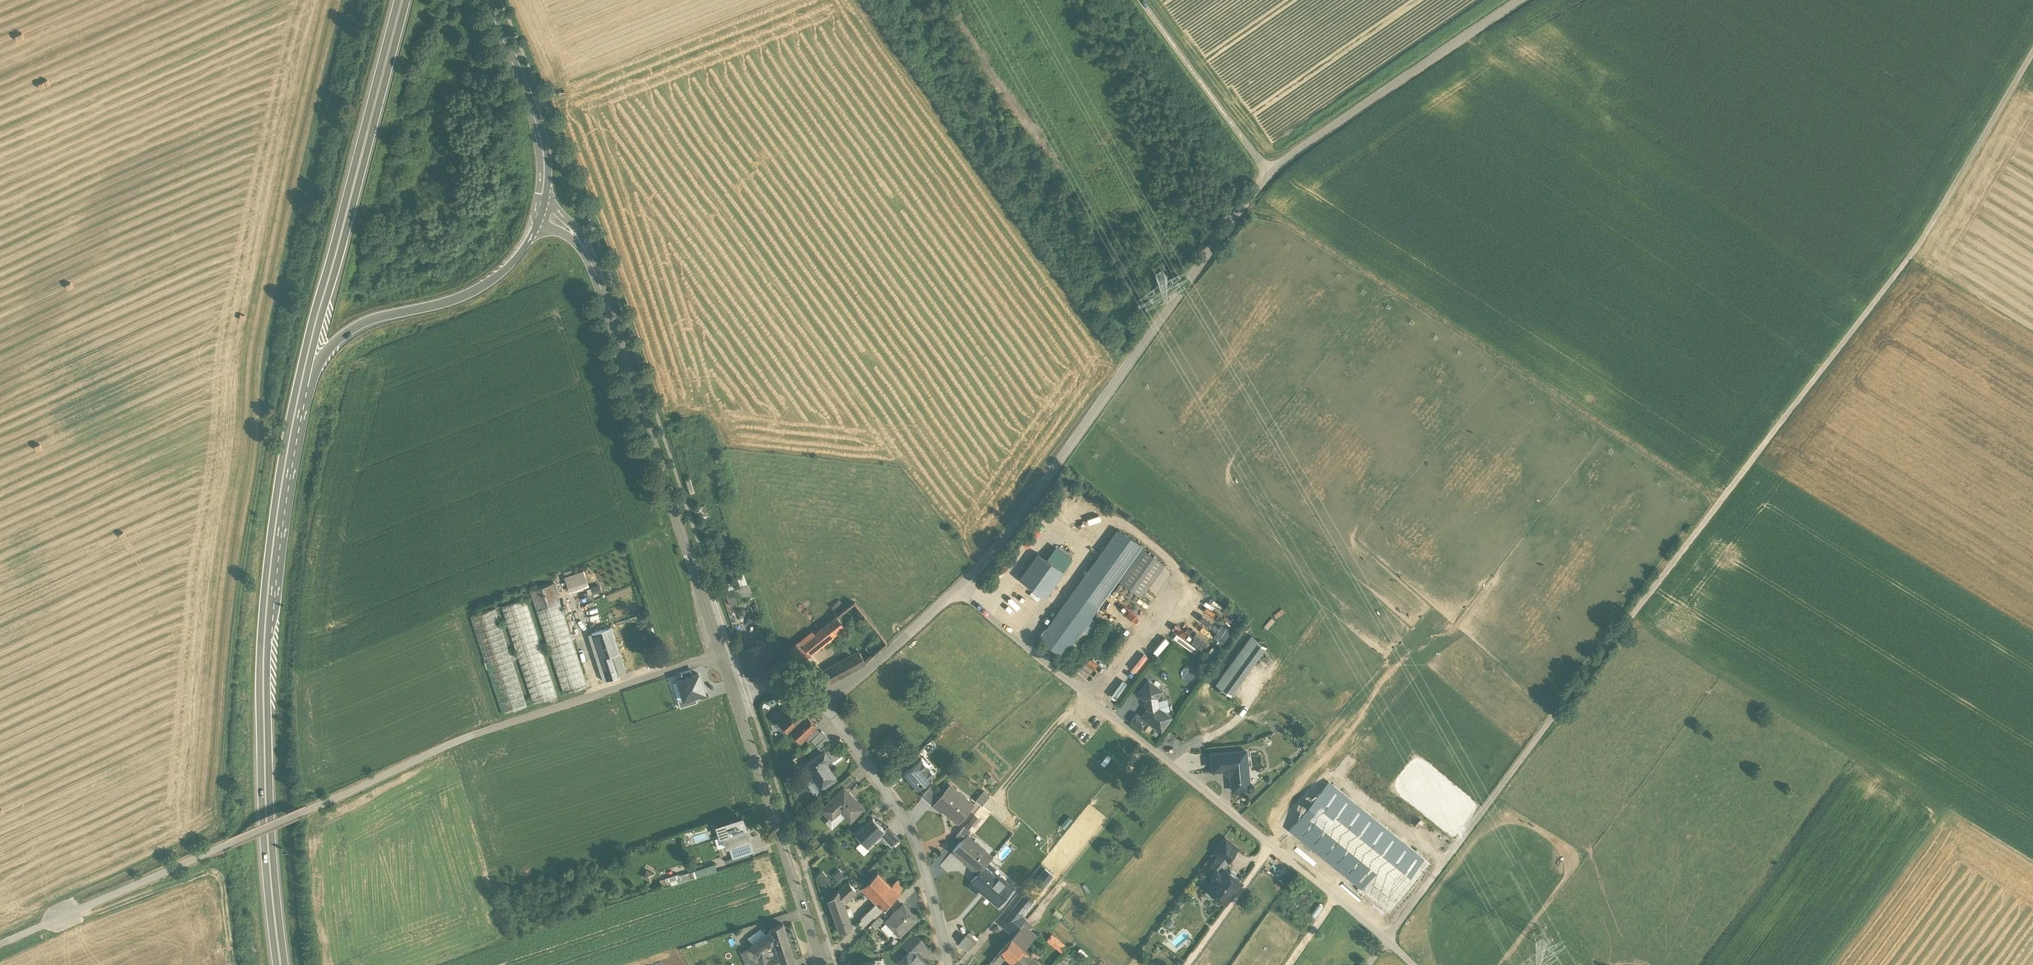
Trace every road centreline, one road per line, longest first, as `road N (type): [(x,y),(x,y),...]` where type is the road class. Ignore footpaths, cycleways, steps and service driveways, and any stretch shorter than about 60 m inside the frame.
road 1 (track): [(239,964),(224,865),(86,916),(76,912),(228,833),(242,649),(279,366),(360,0)]
road 2 (track): [(1386,940),(1922,241),(2032,52)]
road 3 (unclassified): [(957,590),(985,563),(1269,170),(1523,0)]
road 4 (track): [(0,944),(468,737),(723,656)]
road 5 (primary): [(265,637),(285,471),(314,333),(404,0)]
road 6 (track): [(1834,964),(1948,811),(1631,617)]
road 7 (track): [(1721,500),(1251,194)]
road 8 (primary): [(265,637),(310,391),(326,352),(359,326),(444,302),(502,272),(528,246),(544,214)]
road 9 (track): [(957,590),(1386,940)]
road 10 (unclassified): [(737,696),(588,251),(544,214)]
road 11 (track): [(863,0),(1125,367)]
road 12 (primary): [(280,964),(266,803),(265,637)]
road 13 (residential): [(820,698),(903,818),(931,891),(947,964)]
road 14 (unclassified): [(823,964),(737,696)]
road 15 (tertiary): [(544,214),(541,137),(488,0)]
road 16 (track): [(1269,170),(1143,0)]
road 17 (residential): [(820,698),(857,680),(957,590)]

